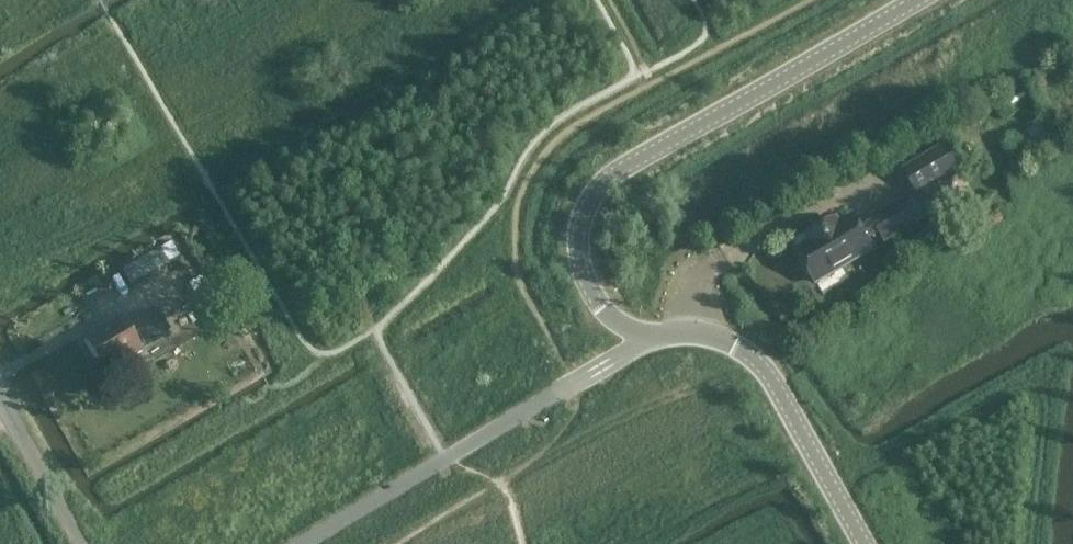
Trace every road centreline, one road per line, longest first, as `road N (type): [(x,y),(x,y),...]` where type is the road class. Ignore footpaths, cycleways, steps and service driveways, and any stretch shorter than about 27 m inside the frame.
road 1 (unclassified): [(863,543),(746,351),(724,339),(650,333),(619,320),(585,282),(578,243),(587,208),(612,176),(916,0)]
road 2 (unclassified): [(76,532),(0,395)]

